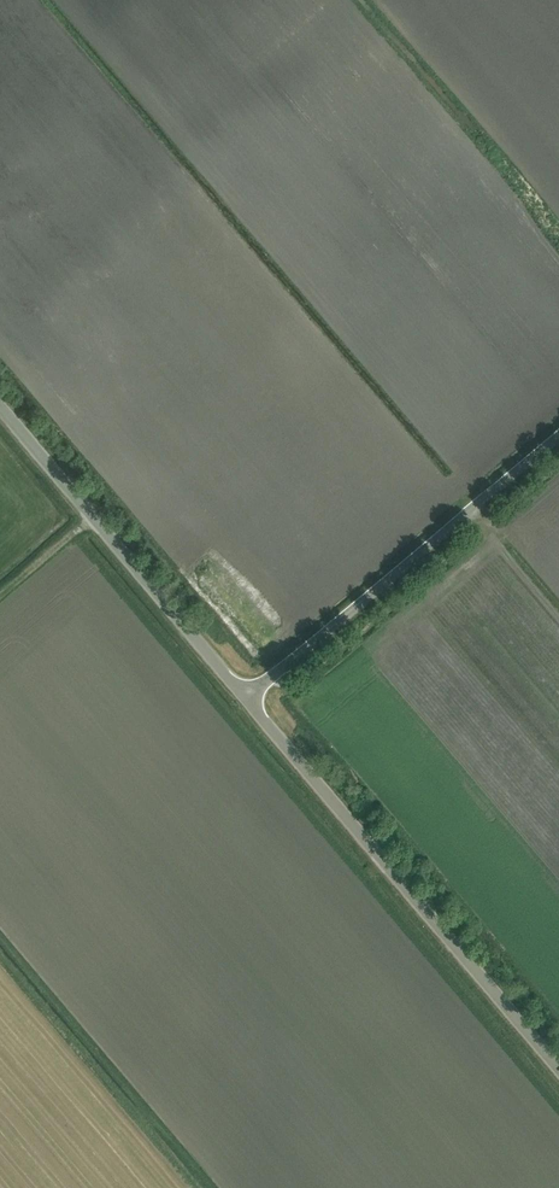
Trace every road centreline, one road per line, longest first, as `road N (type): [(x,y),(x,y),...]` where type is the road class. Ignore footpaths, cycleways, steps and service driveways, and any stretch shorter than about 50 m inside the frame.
road 1 (tertiary): [(558,1068),(250,702)]
road 2 (unclassified): [(250,702),(558,437)]
road 3 (tertiary): [(250,702),(0,405)]

